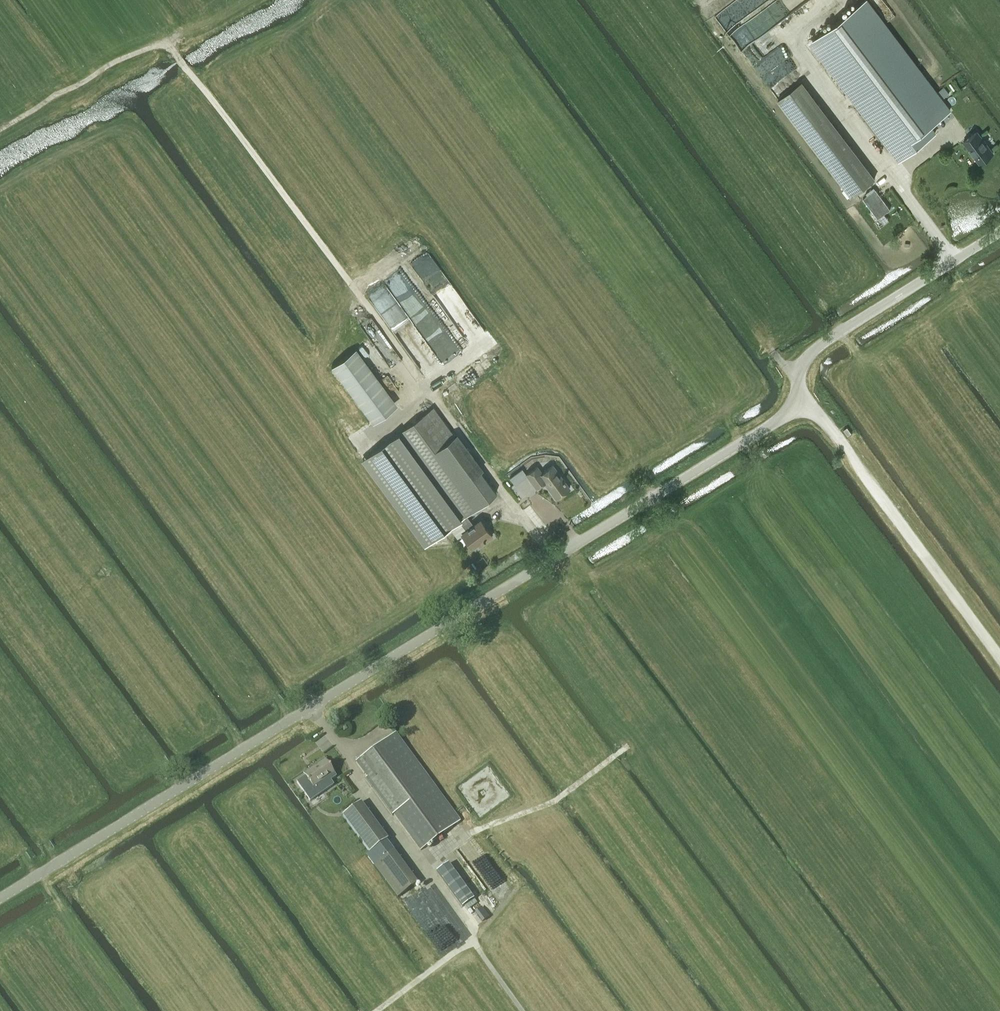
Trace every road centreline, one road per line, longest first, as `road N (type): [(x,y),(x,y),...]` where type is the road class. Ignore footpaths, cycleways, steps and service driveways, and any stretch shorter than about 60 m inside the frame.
road 1 (unclassified): [(0,899),(780,419),(795,396)]
road 2 (track): [(185,66),(428,389)]
road 3 (unclassified): [(999,659),(829,427),(795,396)]
road 4 (unclassified): [(795,396),(815,349),(999,232)]
road 5 (track): [(185,66),(164,45),(137,49),(0,125)]
road 6 (track): [(379,1010),(473,934)]

